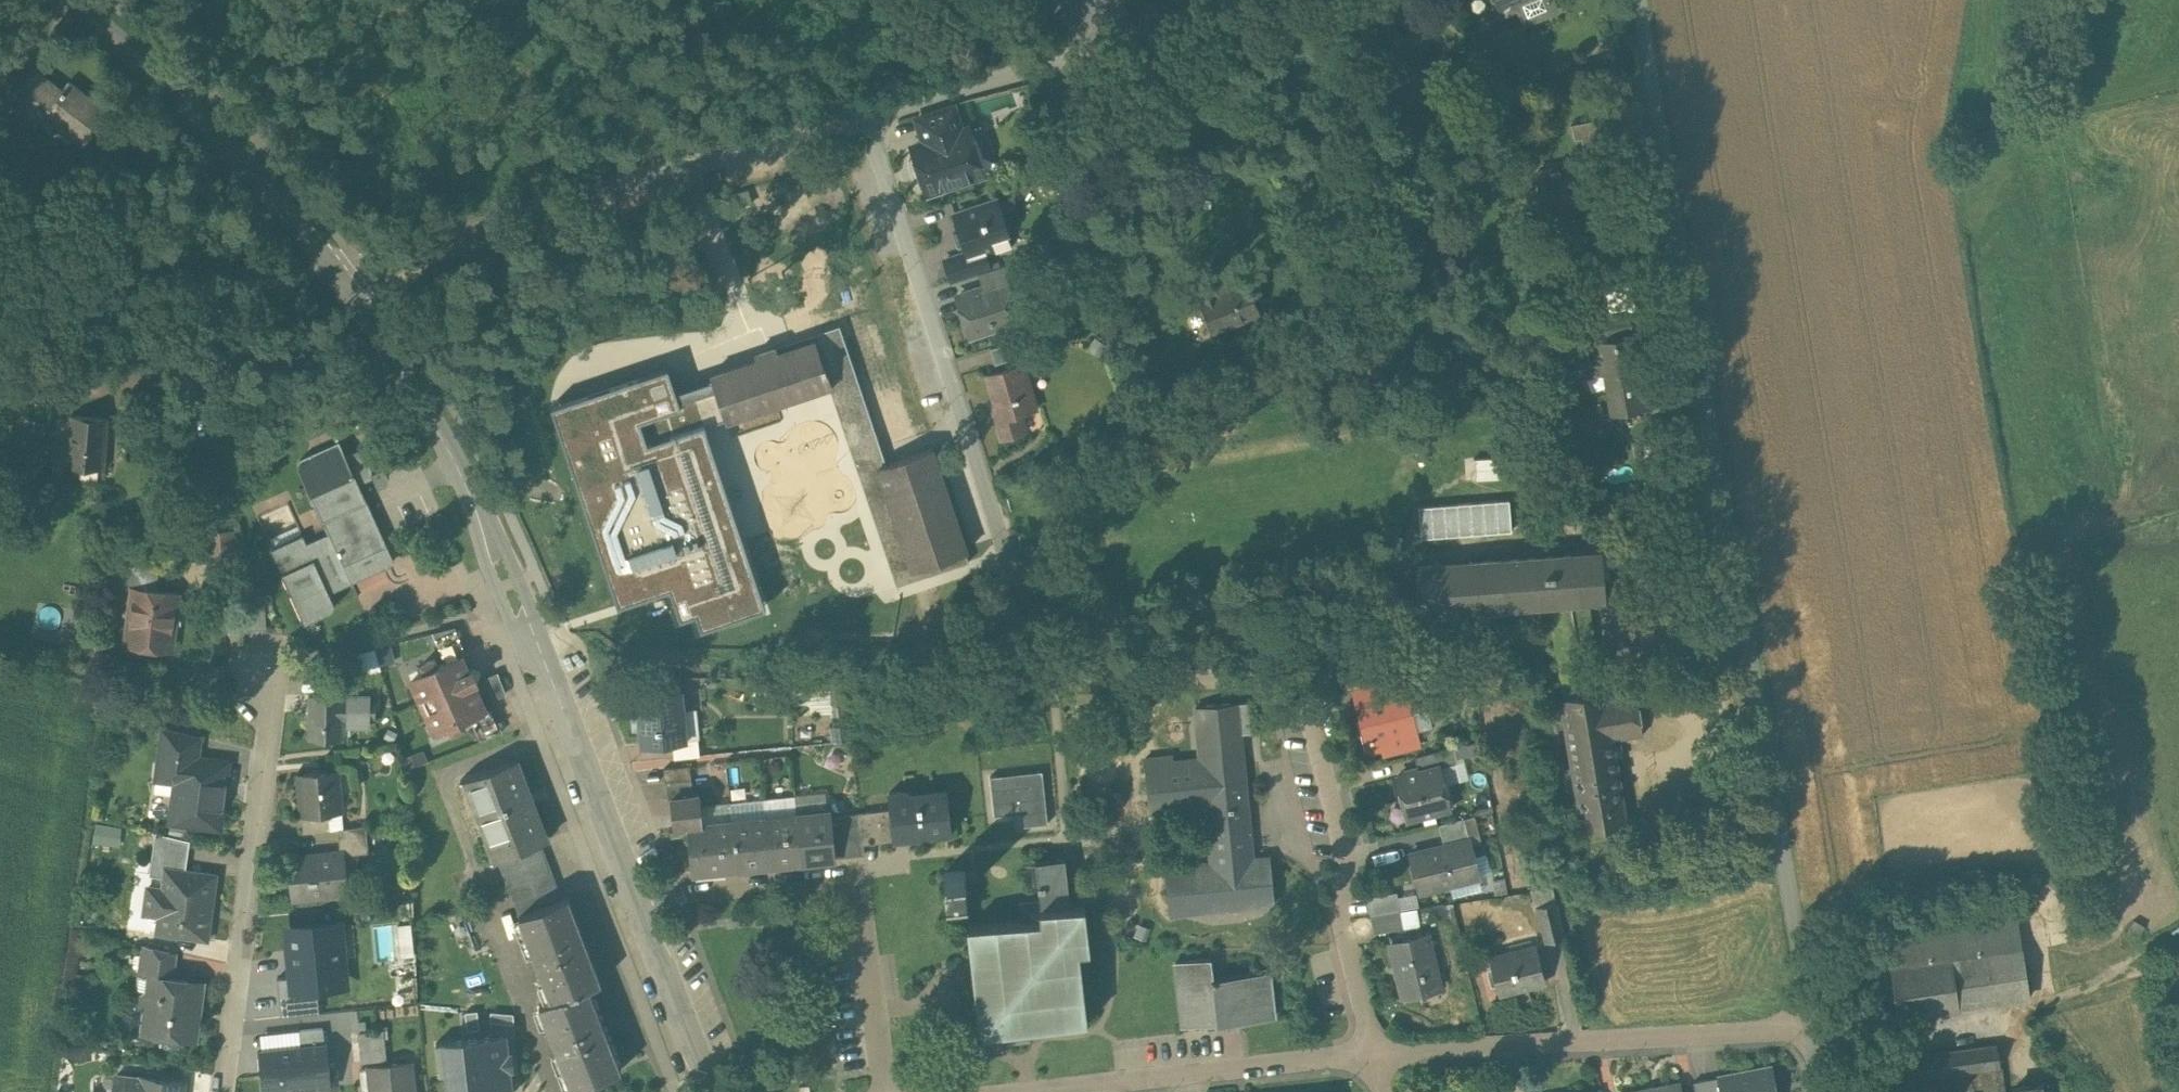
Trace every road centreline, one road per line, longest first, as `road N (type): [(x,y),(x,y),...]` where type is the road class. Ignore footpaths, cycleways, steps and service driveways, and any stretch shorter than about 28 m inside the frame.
road 1 (residential): [(866,117),(1041,651),(1061,676),(1250,676),(1279,685),(1307,708),(1346,869),(1340,917),(1376,1053)]
road 2 (residential): [(1638,0),(1812,1032)]
road 3 (tertiary): [(629,896),(522,603),(472,495),(341,280)]
road 4 (residential): [(866,117),(341,280)]
road 5 (residential): [(1376,1053),(1812,1032)]
road 6 (residential): [(629,896),(815,872),(838,881),(856,906),(882,1091)]
road 7 (residential): [(223,1091),(268,731),(263,674)]
road 8 (tertiary): [(341,280),(225,143),(68,0)]
road 9 (residential): [(1223,0),(866,117)]
road 10 (residential): [(1045,1091),(1376,1053)]
road 11 (tertiary): [(707,1091),(629,896)]

